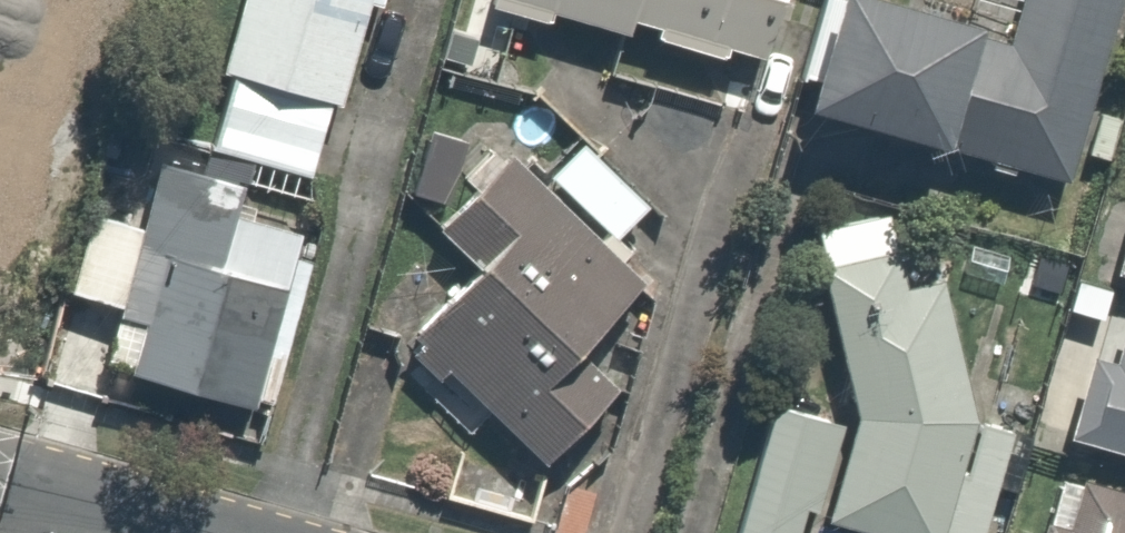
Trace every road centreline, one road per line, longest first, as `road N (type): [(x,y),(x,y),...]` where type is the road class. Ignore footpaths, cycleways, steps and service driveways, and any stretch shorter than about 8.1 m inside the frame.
road 1 (unclassified): [(0,488),(161,532)]

